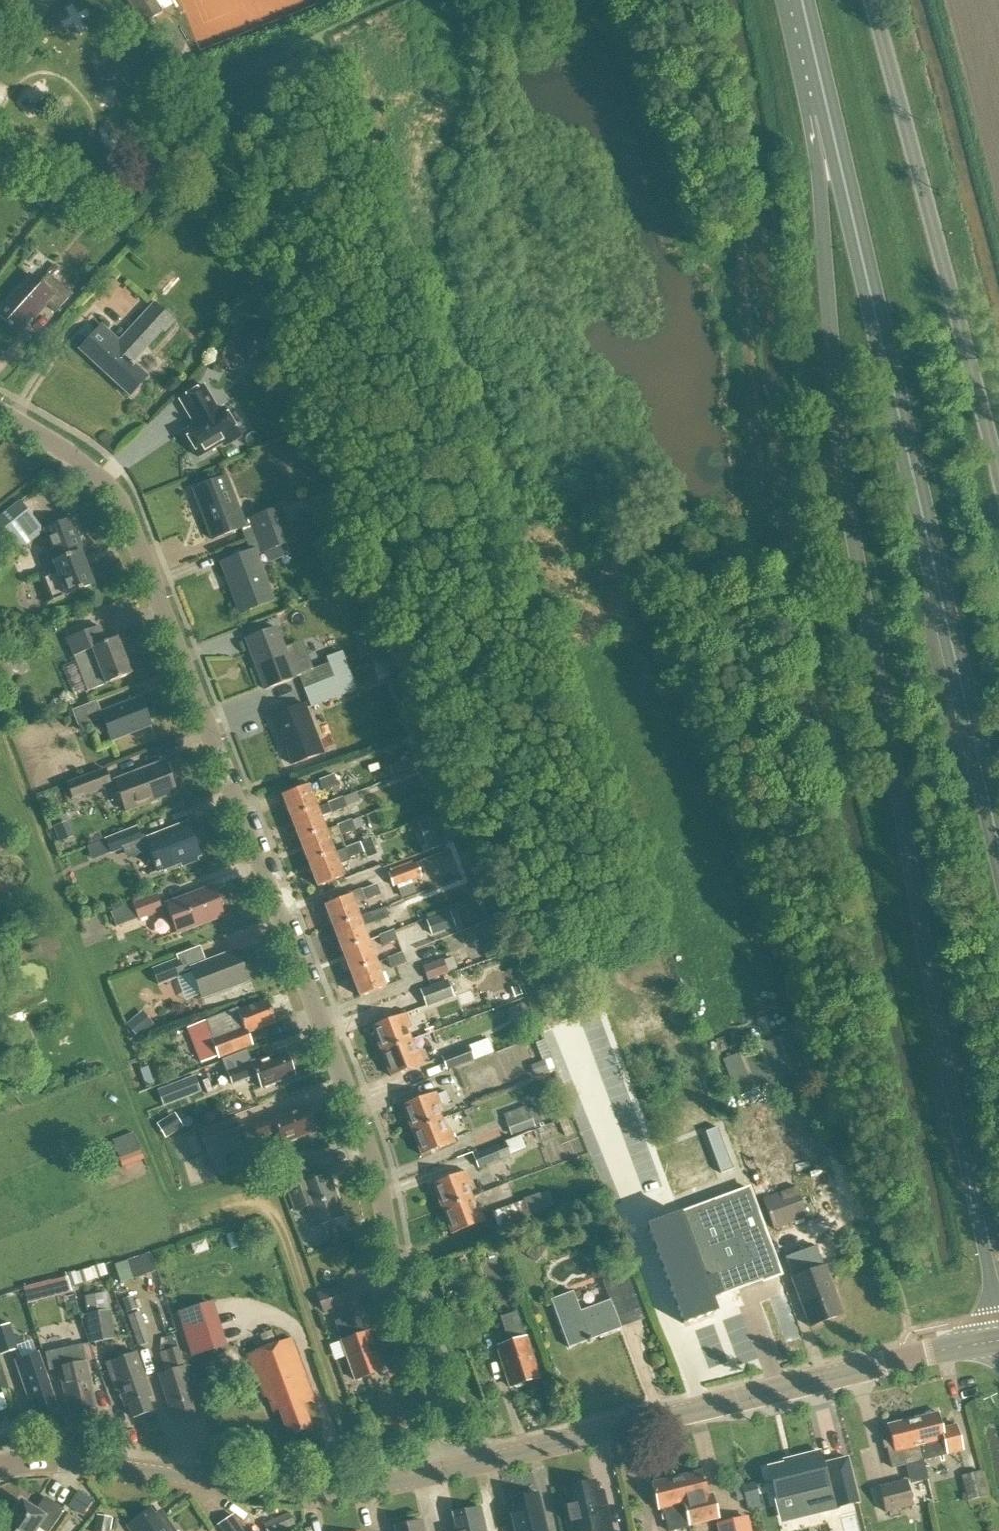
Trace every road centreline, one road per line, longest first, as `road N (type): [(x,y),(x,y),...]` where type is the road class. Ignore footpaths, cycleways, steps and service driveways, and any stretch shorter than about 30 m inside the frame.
road 1 (trunk): [(816,91),(852,514),(927,957),(998,1299)]
road 2 (residential): [(452,1482),(394,1291),(367,1158),(141,558),(99,488),(42,436),(0,412)]
road 3 (trunk): [(998,840),(833,123),(816,91)]
road 4 (tertiary): [(452,1482),(998,1347)]
road 5 (trunk): [(998,483),(871,0)]
road 6 (tertiary): [(0,1474),(83,1468),(332,1498),(452,1482)]

